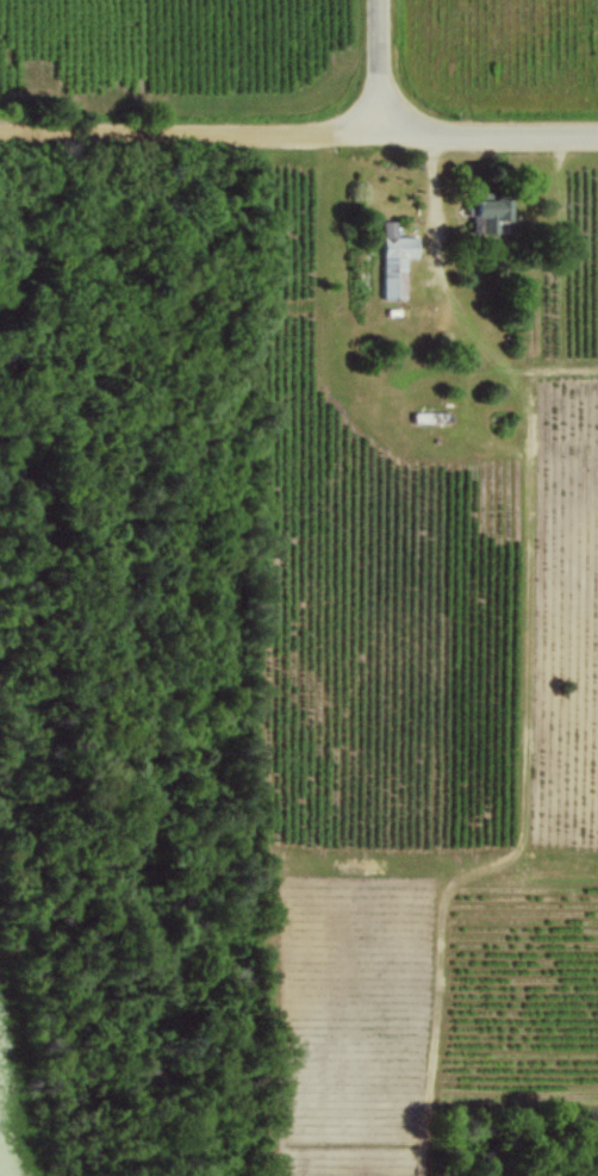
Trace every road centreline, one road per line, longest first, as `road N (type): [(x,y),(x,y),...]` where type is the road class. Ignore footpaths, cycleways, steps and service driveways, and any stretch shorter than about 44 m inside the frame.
road 1 (residential): [(66,130),(117,413),(138,438),(217,453),(235,465),(232,840)]
road 2 (residential): [(382,133),(0,129)]
road 3 (tertiary): [(597,135),(382,133)]
road 4 (tertiary): [(382,133),(382,0)]

